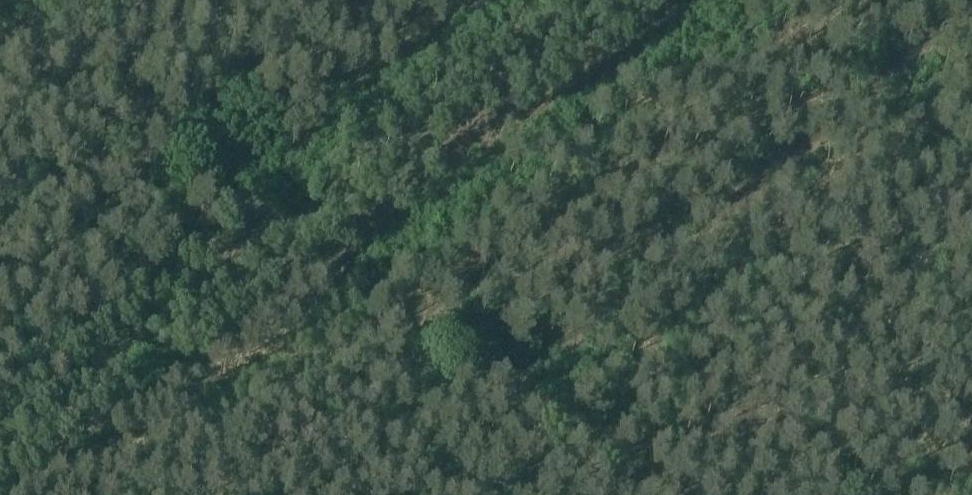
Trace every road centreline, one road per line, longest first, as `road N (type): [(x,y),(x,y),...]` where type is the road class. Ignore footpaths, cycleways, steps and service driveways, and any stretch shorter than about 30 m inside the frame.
road 1 (track): [(667,494),(0,32)]
road 2 (track): [(277,225),(589,0)]
road 3 (track): [(277,225),(0,423)]

